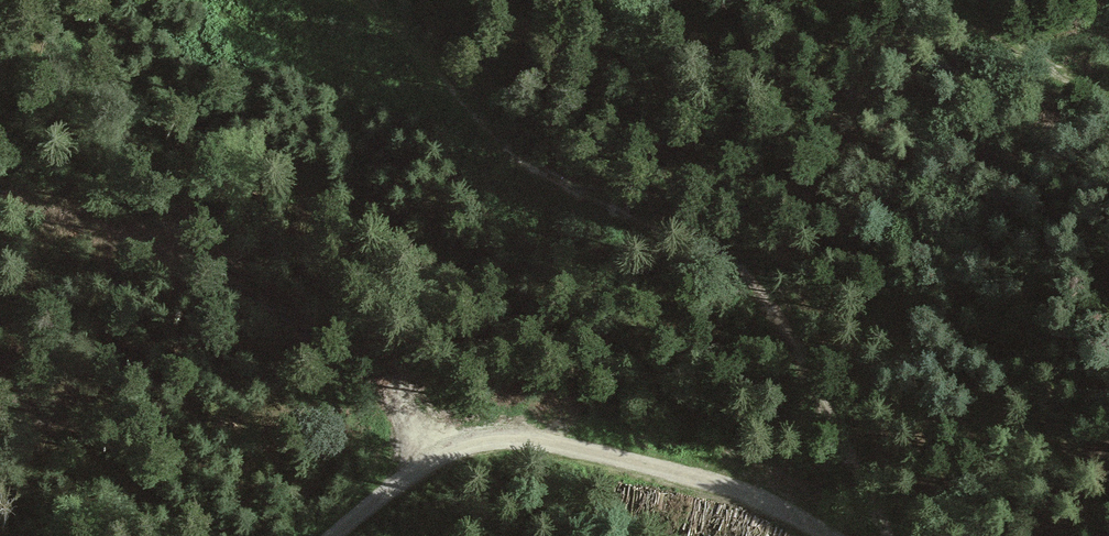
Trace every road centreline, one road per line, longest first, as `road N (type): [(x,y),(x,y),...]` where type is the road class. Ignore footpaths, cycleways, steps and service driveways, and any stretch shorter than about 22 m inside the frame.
road 1 (track): [(372,0),(524,163),(725,257),(774,305),(892,535)]
road 2 (track): [(825,535),(731,485),(549,438),(488,444),(412,476),(339,535)]

